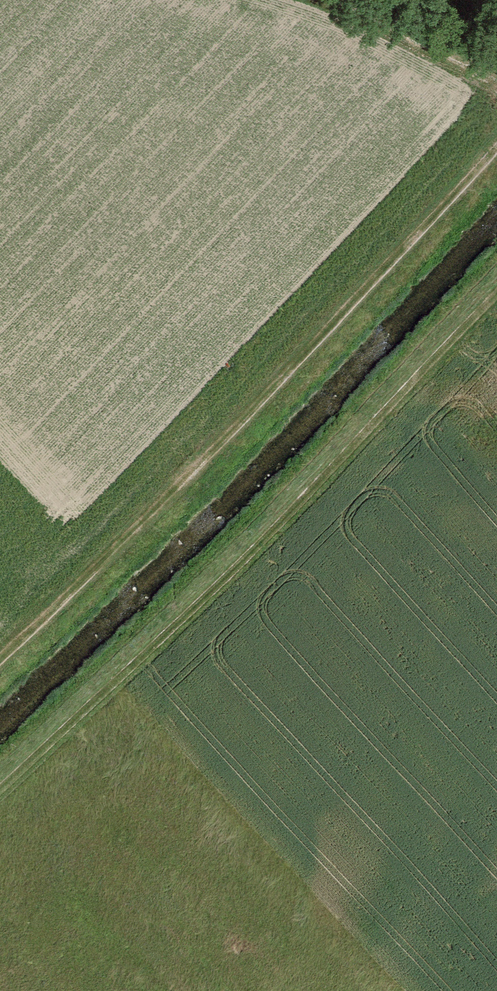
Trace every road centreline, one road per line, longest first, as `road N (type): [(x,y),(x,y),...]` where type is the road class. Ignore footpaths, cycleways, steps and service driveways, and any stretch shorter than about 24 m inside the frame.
road 1 (track): [(0,662),(496,135)]
road 2 (track): [(0,776),(496,288)]
road 3 (track): [(333,0),(496,81)]

